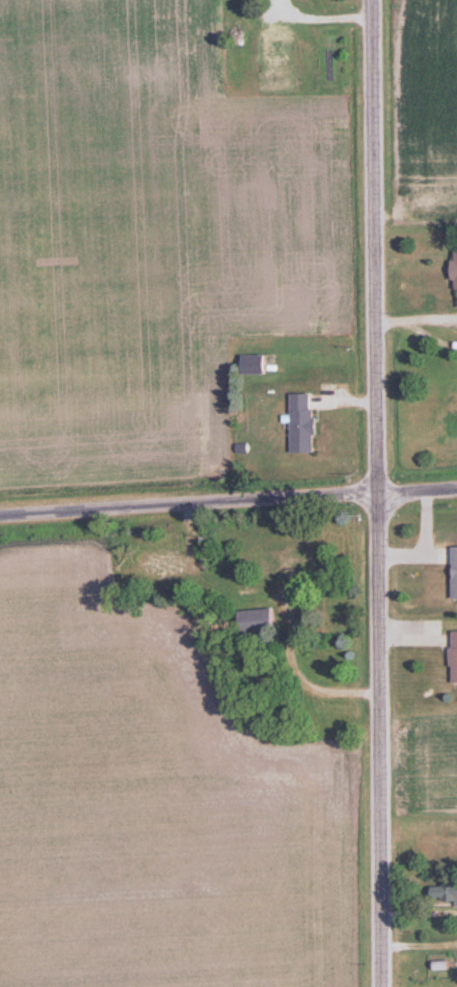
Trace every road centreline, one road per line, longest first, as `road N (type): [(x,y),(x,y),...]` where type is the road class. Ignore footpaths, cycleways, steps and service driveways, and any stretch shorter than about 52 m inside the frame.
road 1 (tertiary): [(381,986),(372,0)]
road 2 (residential): [(0,513),(456,487)]

